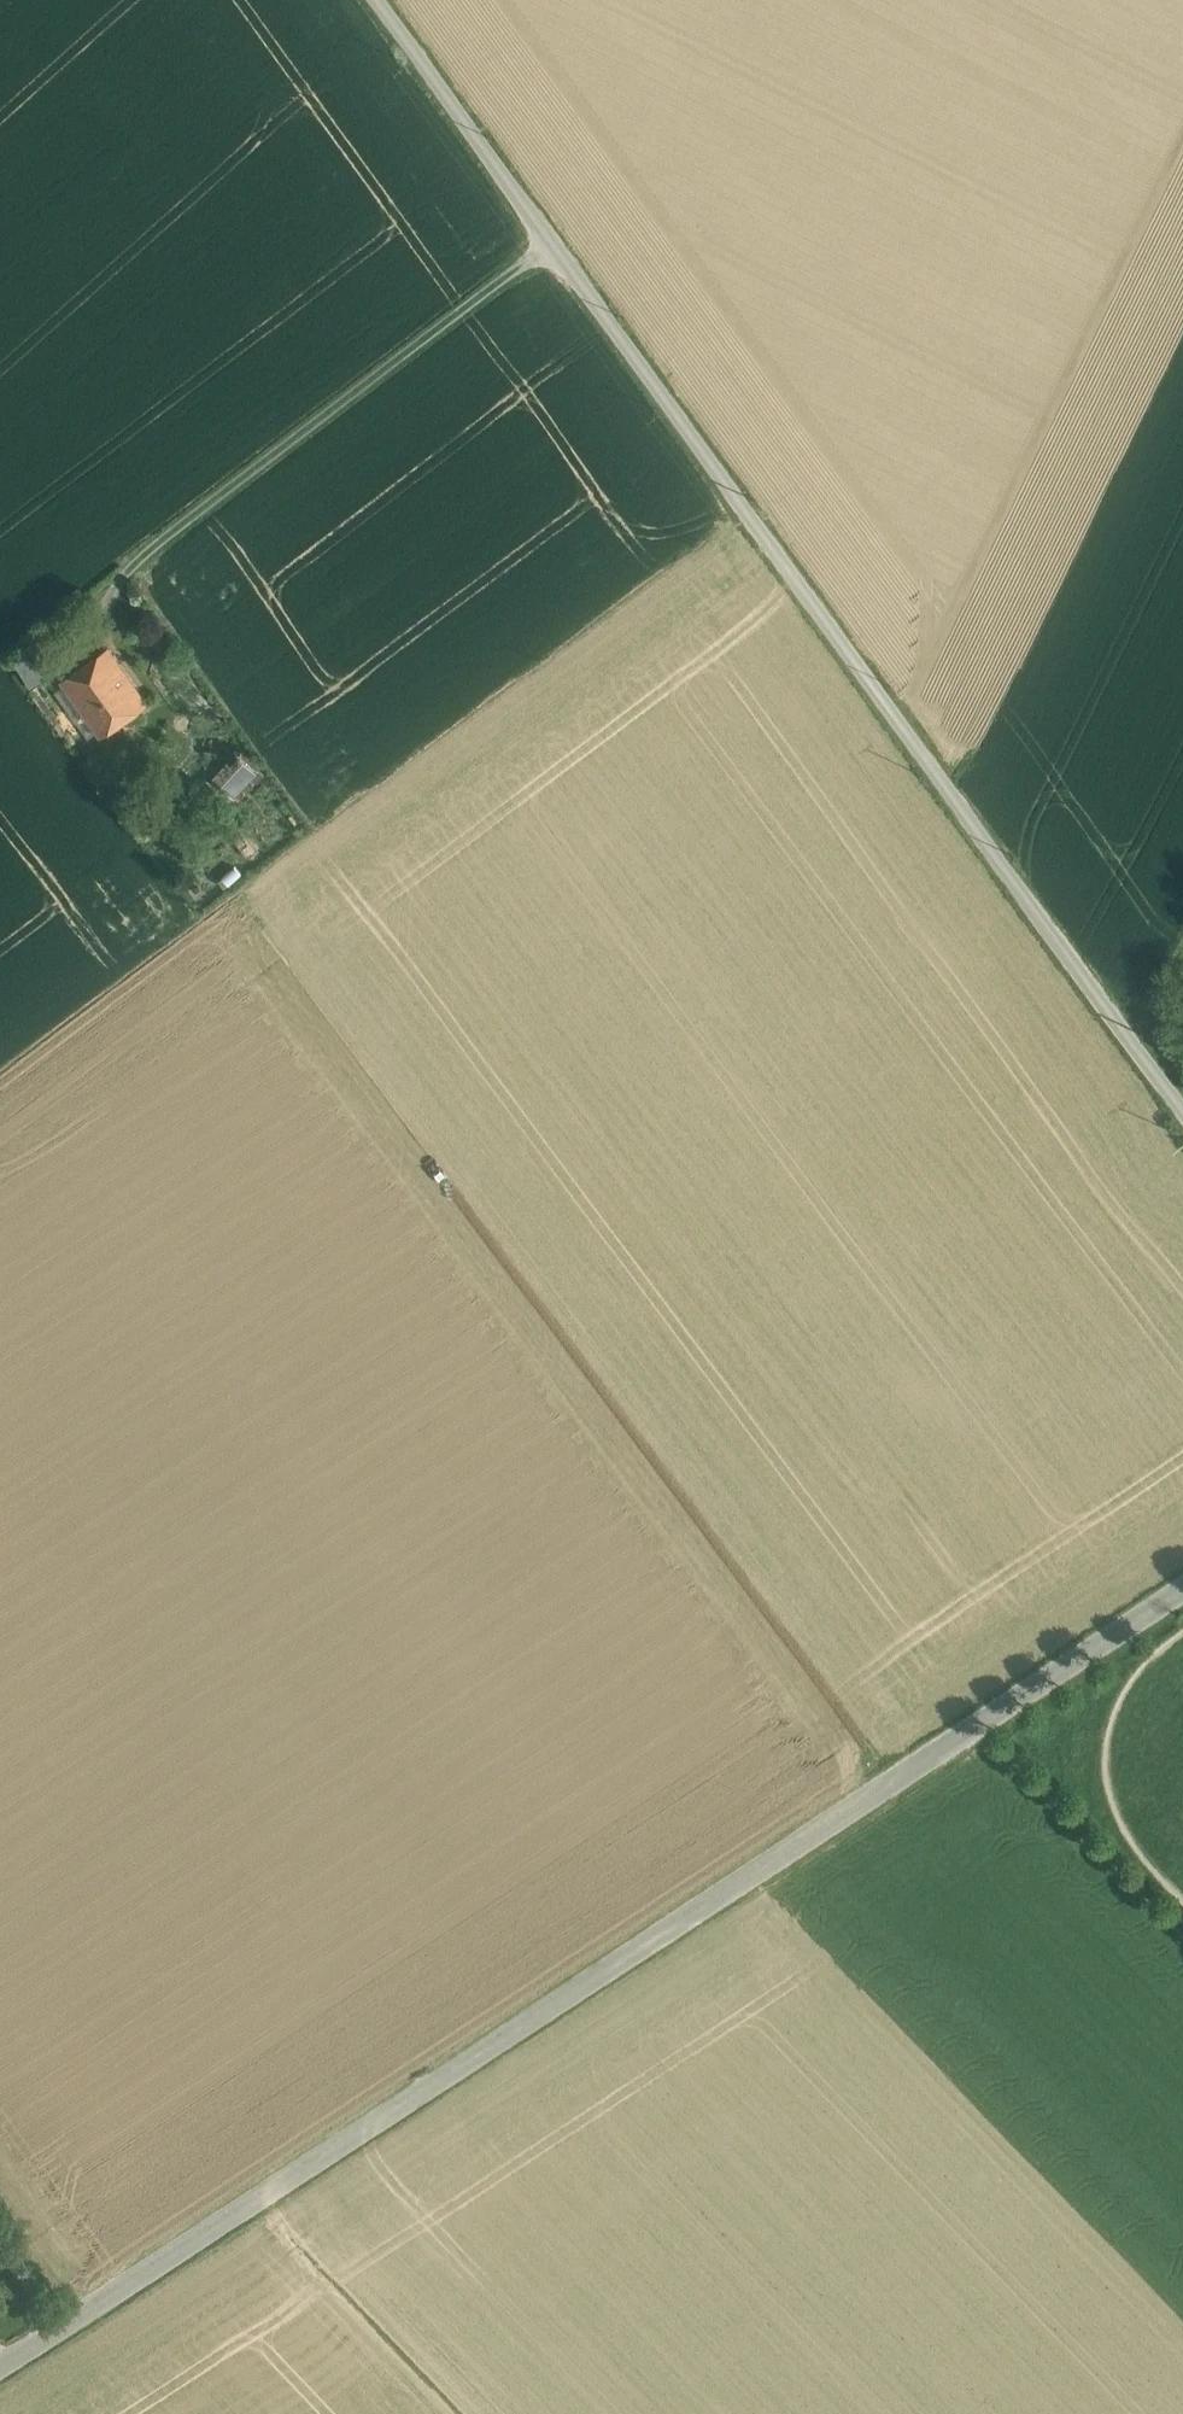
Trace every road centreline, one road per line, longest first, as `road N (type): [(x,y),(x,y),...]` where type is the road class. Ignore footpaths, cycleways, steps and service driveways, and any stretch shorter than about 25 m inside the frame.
road 1 (tertiary): [(0,2367),(1182,1590)]
road 2 (unclassified): [(379,0),(1182,1108)]

